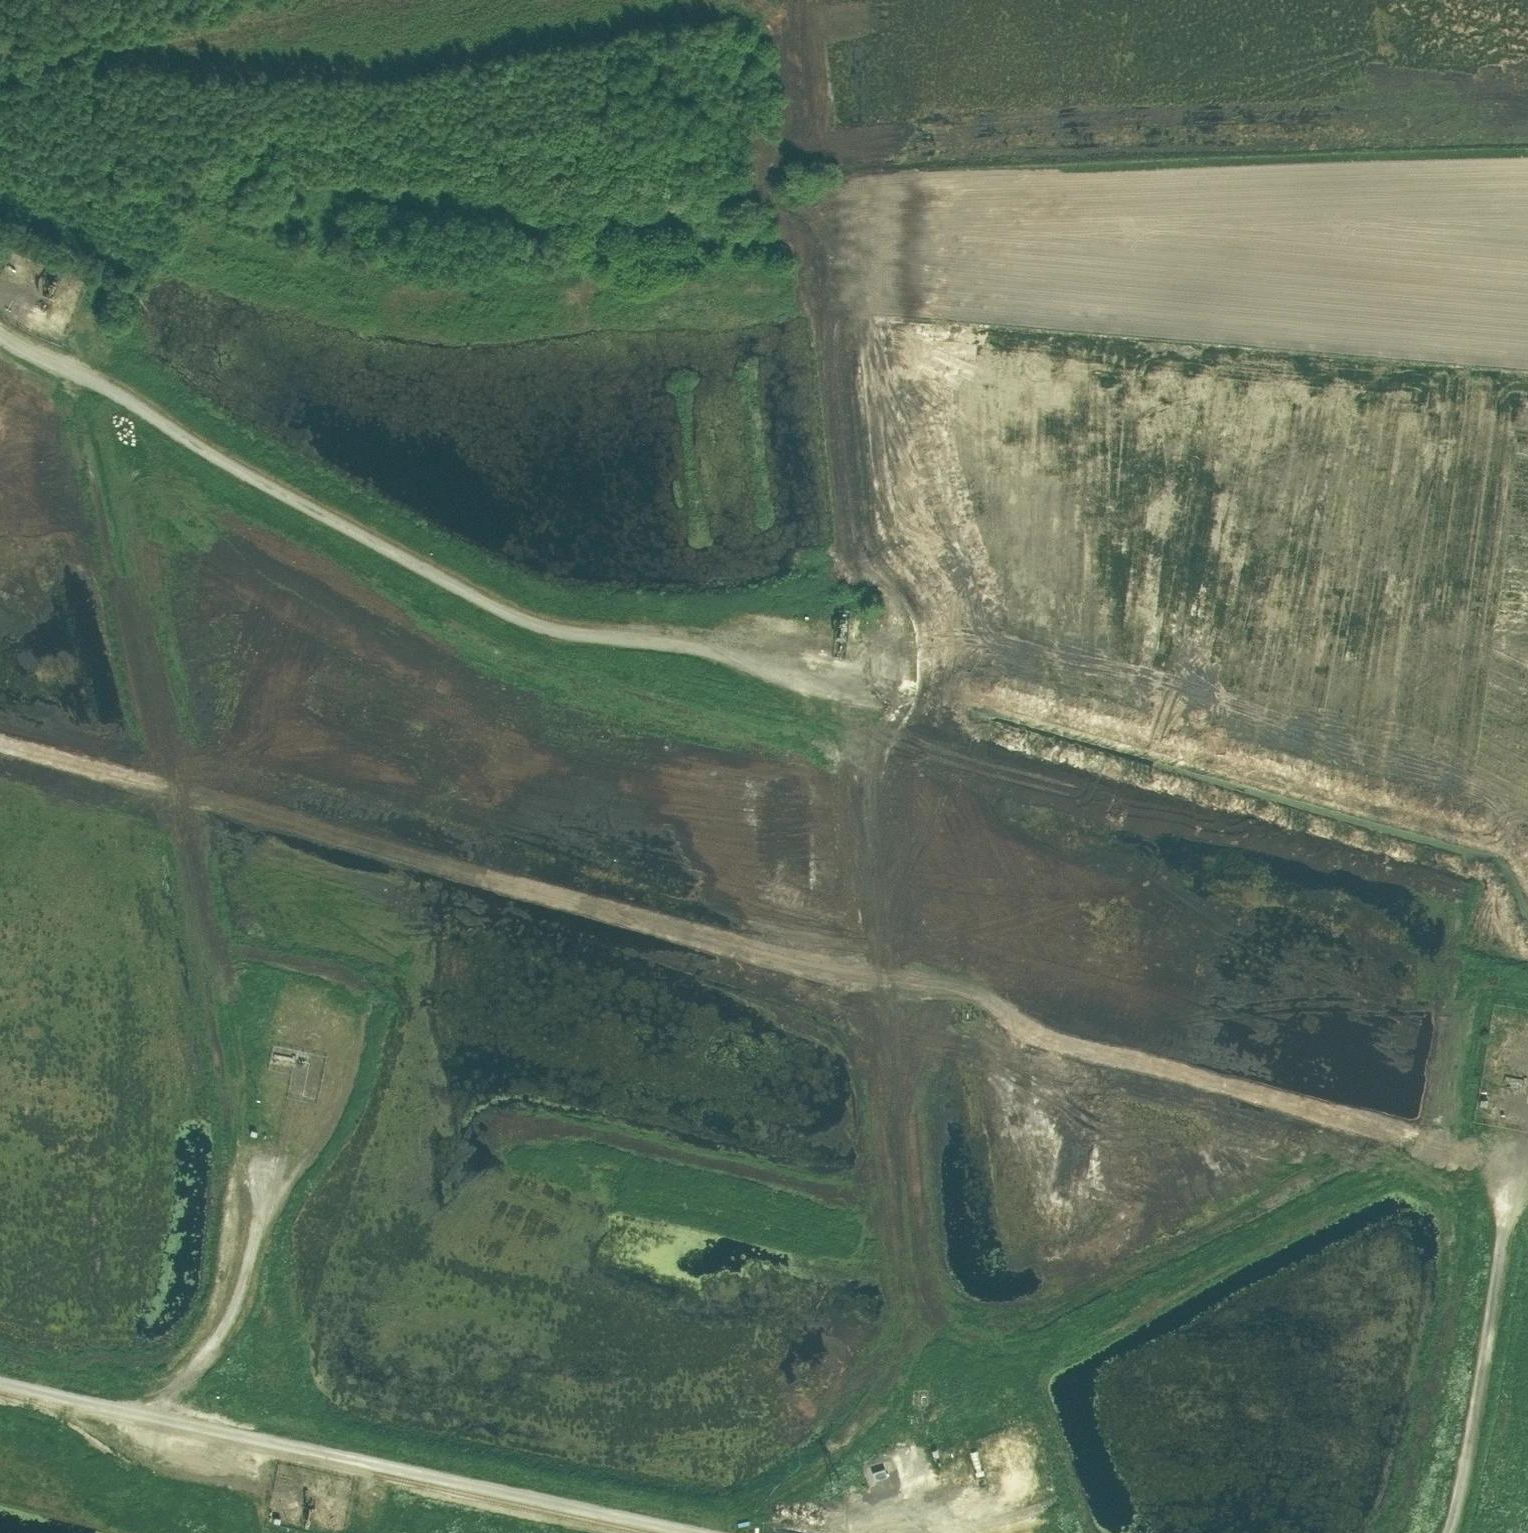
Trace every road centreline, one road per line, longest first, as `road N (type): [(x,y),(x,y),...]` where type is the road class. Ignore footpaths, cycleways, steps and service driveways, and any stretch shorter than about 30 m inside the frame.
road 1 (track): [(0,337),(515,616),(546,629),(714,644),(855,690)]
road 2 (track): [(0,1375),(702,1532)]
road 3 (track): [(147,1408),(189,1380),(222,1344),(243,1302),(297,1075)]
road 4 (track): [(1451,1532),(1512,1212),(1527,1173)]
road 5 (track): [(824,1532),(947,1495),(1017,1486)]

